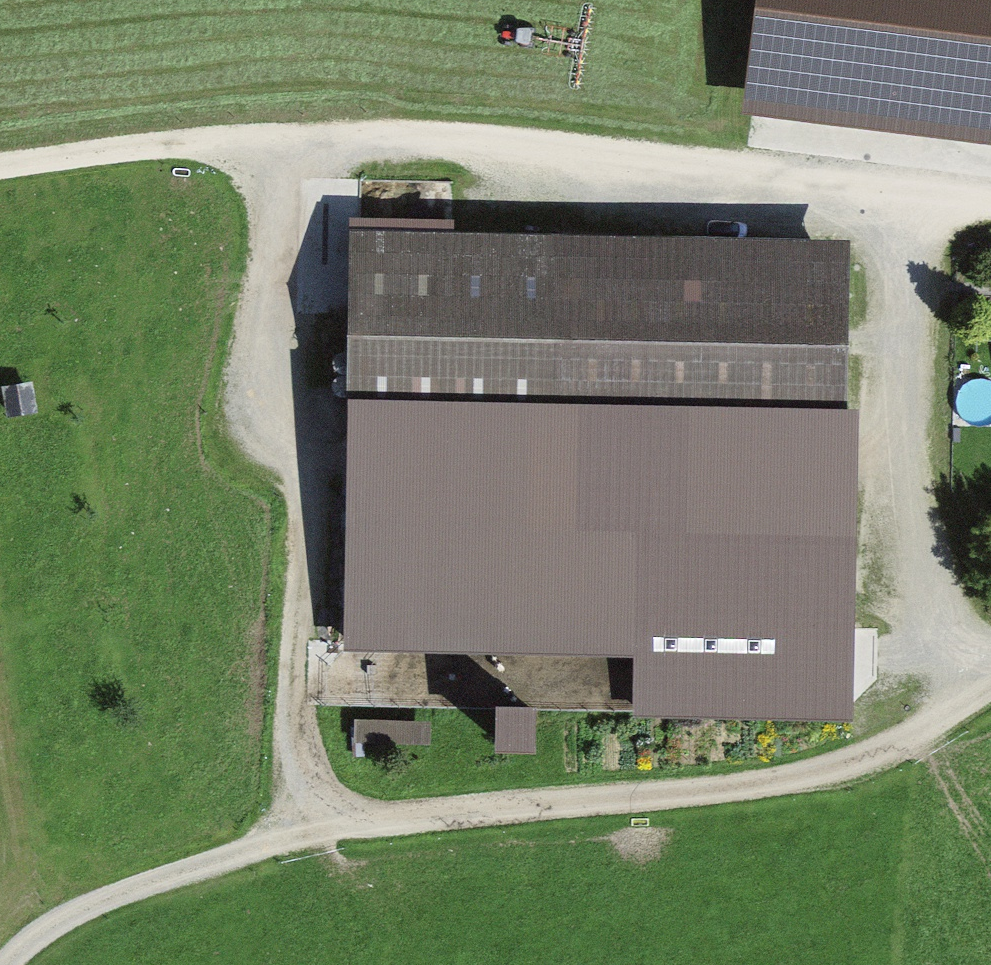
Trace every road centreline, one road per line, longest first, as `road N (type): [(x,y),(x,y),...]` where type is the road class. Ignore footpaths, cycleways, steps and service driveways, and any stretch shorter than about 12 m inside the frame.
road 1 (track): [(8,964),(40,935),(96,905),(325,831),(768,788),(879,758),(990,689)]
road 2 (track): [(990,208),(715,166),(419,136),(193,145),(0,166)]
road 3 (track): [(279,142),(263,389),(293,441),(298,492),(302,838)]
road 4 (track): [(967,704),(927,593),(907,493),(903,431),(916,197)]

